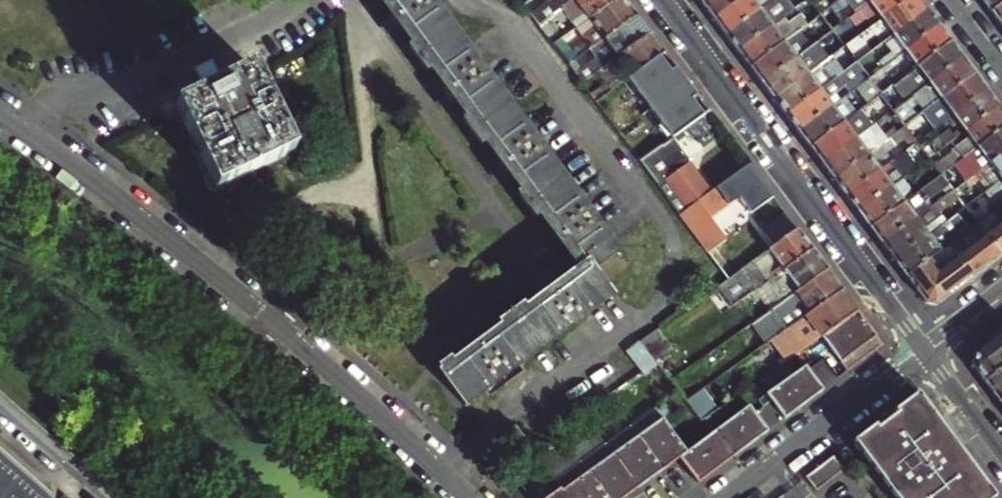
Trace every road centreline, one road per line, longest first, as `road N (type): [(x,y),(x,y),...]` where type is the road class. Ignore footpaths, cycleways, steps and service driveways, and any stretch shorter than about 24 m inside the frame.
road 1 (residential): [(0,117),(277,329),(464,497)]
road 2 (residential): [(665,0),(923,347)]
road 3 (residential): [(726,497),(923,347)]
road 4 (residential): [(923,347),(1001,452)]

